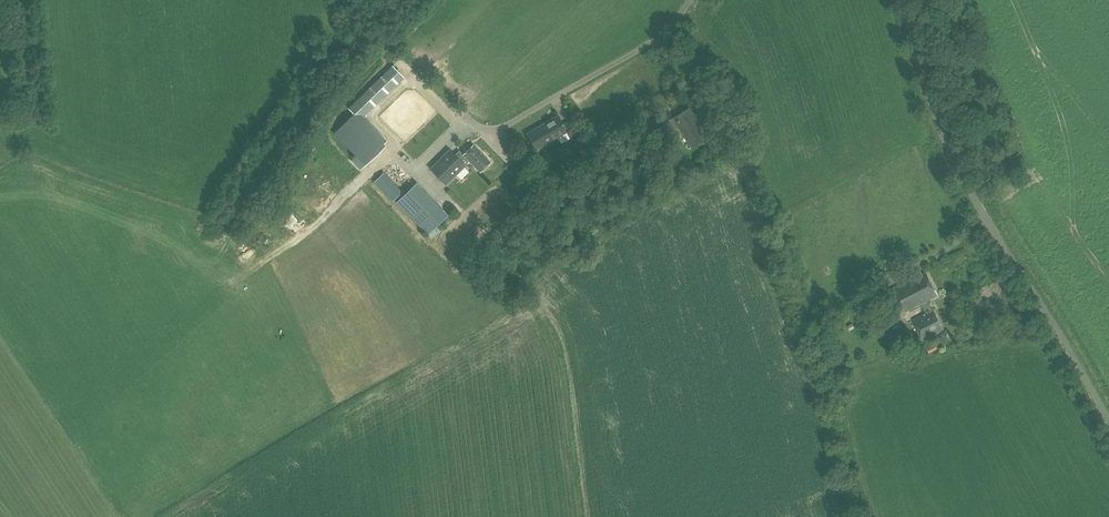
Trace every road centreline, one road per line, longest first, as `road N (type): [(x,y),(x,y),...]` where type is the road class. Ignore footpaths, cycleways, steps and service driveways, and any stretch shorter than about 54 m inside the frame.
road 1 (unclassified): [(1108,420),(953,157),(903,0)]

